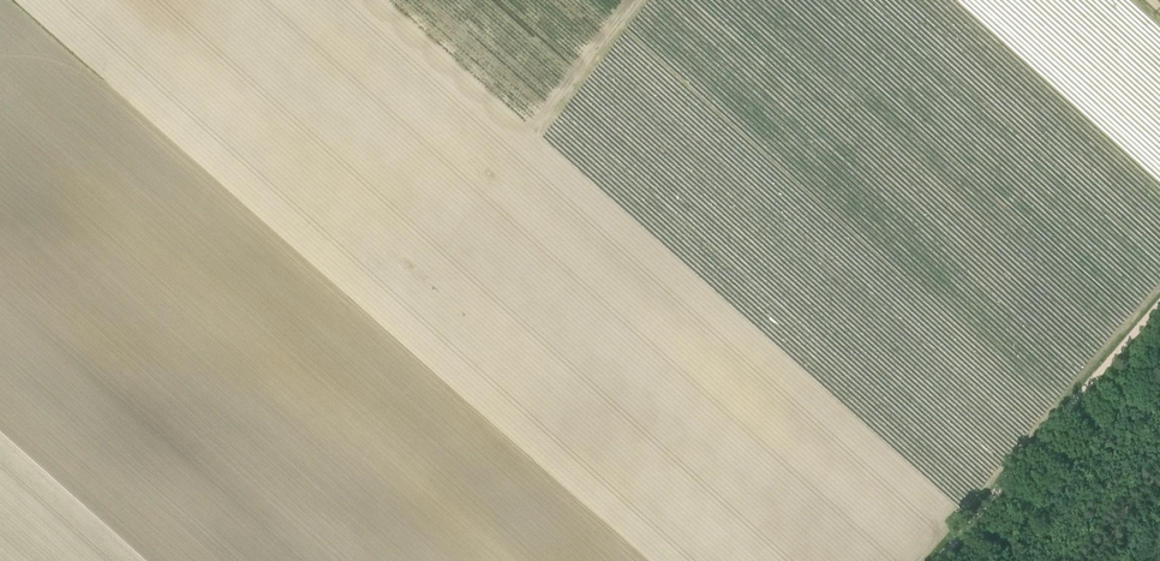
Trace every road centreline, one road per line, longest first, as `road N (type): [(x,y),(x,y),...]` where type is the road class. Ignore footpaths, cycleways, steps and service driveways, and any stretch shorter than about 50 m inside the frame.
road 1 (track): [(1159,307),(938,560)]

